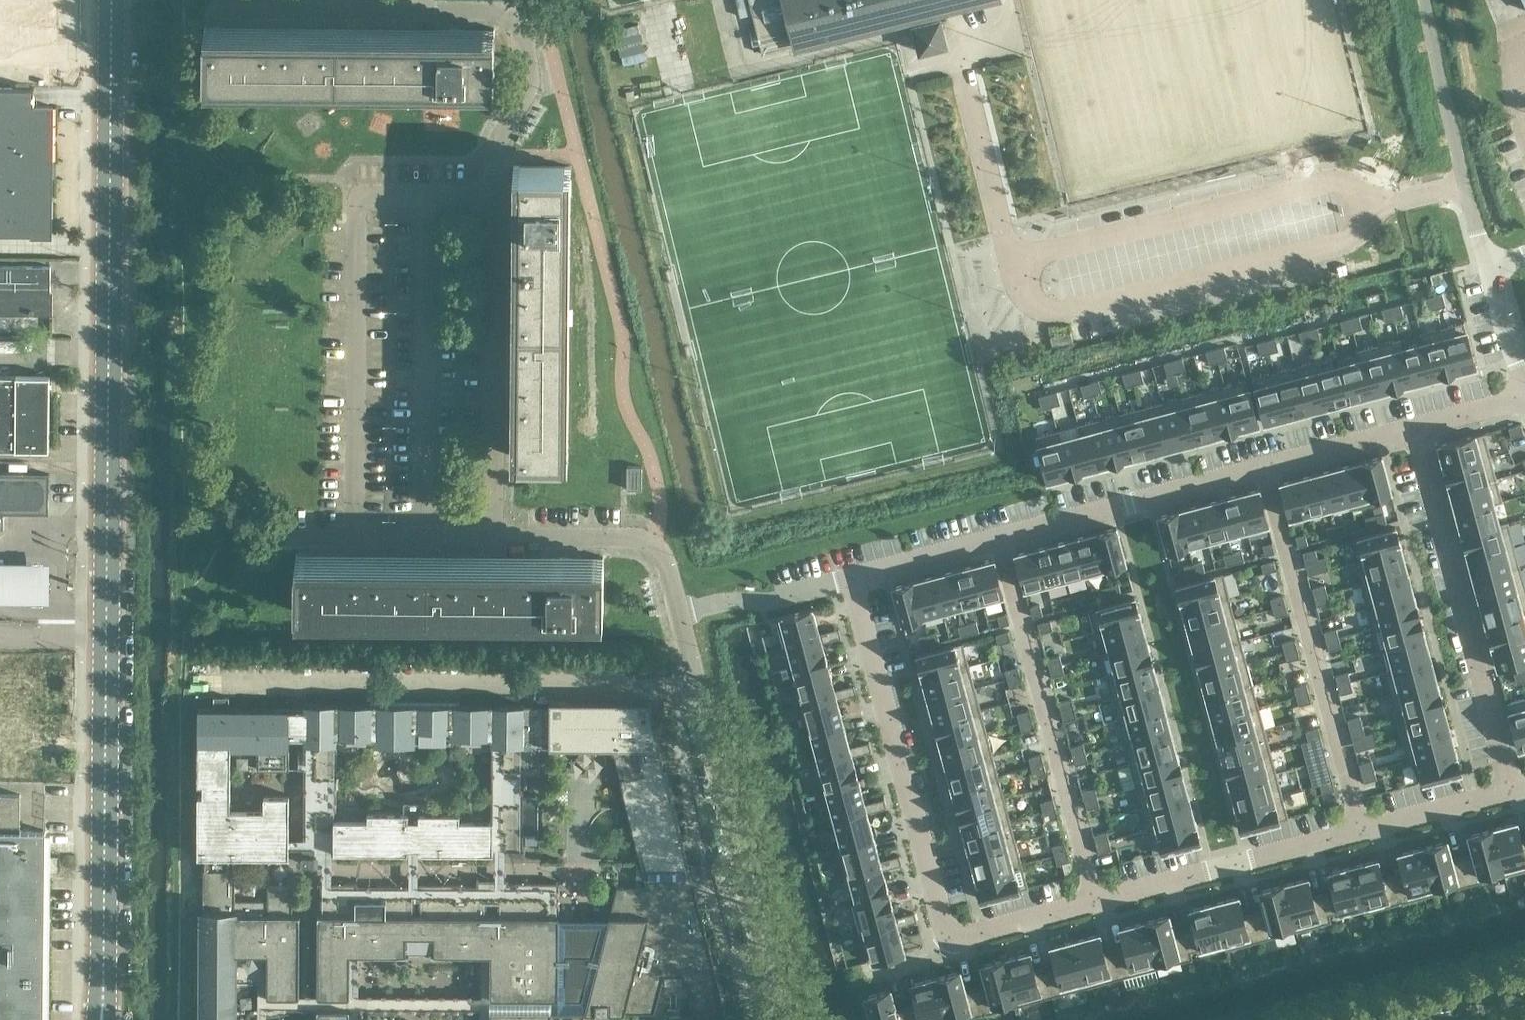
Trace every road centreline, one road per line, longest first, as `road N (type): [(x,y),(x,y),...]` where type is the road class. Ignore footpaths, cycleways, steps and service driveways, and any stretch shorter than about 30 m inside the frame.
road 1 (secondary): [(104,999),(110,0)]
road 2 (residential): [(353,537),(358,217),(377,196),(492,196),(493,157),(536,84),(541,58),(516,22),(495,15),(219,11)]
road 3 (residential): [(776,1019),(678,614)]
road 4 (unclassified): [(1524,372),(1488,261),(1427,0)]
road 5 (residential): [(1356,836),(1261,464)]
road 6 (residential): [(1414,423),(1512,794)]
road 7 (residential): [(1129,503),(1230,870)]
road 8 (residential): [(853,579),(949,946)]
road 9 (residential): [(1091,907),(1000,541)]
road 10 (residential): [(678,614),(661,556),(635,542),(353,537)]
road 11 (residential): [(1350,1019),(1524,972)]
road 12 (residential): [(853,579),(678,614)]
road 13 (residential): [(1512,794),(1356,836)]
road 14 (residential): [(1414,423),(1261,464)]
road 15 (residential): [(1000,541),(853,579)]
road 16 (residential): [(1091,907),(949,946)]
road 17 (residential): [(1230,870),(1091,907)]
road 18 (residential): [(1261,464),(1129,503)]
road 19 (residential): [(1129,503),(1000,541)]
road 20 (residential): [(1356,836),(1230,870)]

